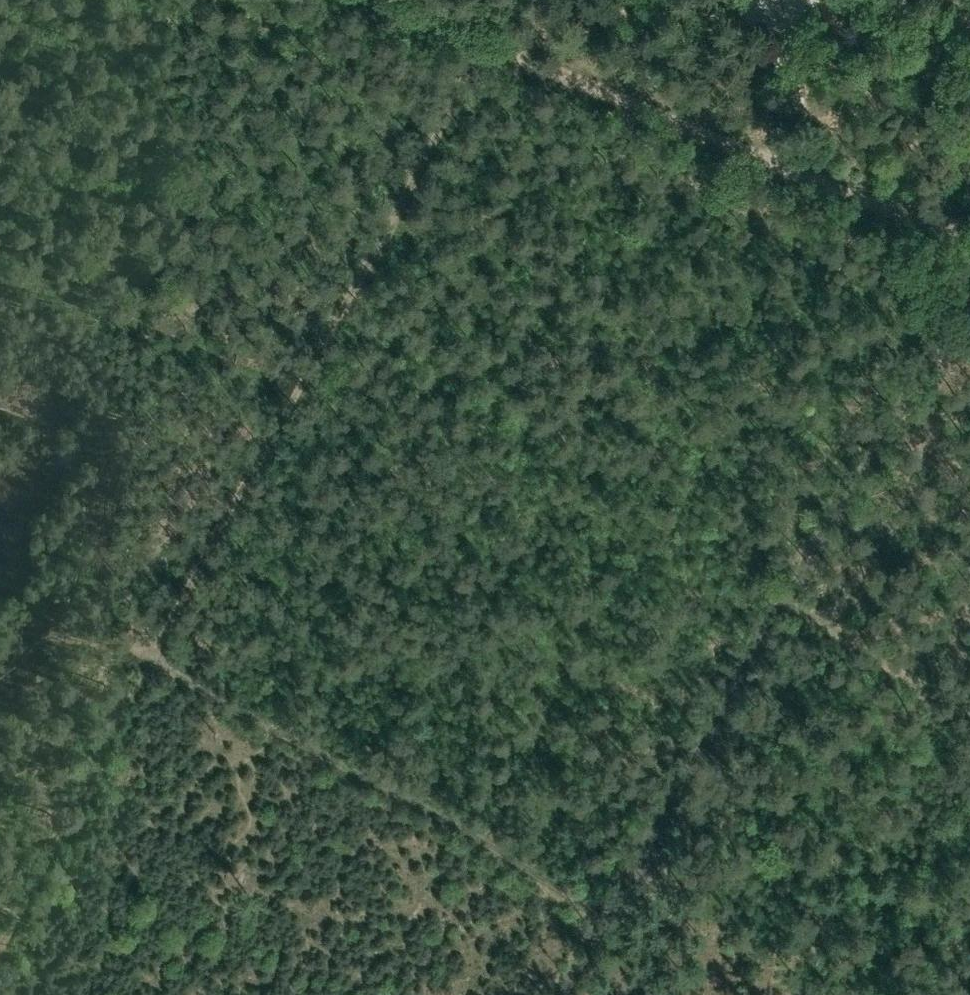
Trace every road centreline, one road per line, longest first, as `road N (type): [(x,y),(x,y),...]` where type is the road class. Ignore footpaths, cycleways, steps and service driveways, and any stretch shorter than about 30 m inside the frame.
road 1 (track): [(0,933),(485,41)]
road 2 (track): [(965,233),(555,994)]
road 3 (track): [(969,235),(385,0)]
road 4 (track): [(605,899),(151,664)]
road 5 (track): [(0,285),(22,278),(129,312),(296,386)]
road 6 (track): [(763,608),(969,723)]

